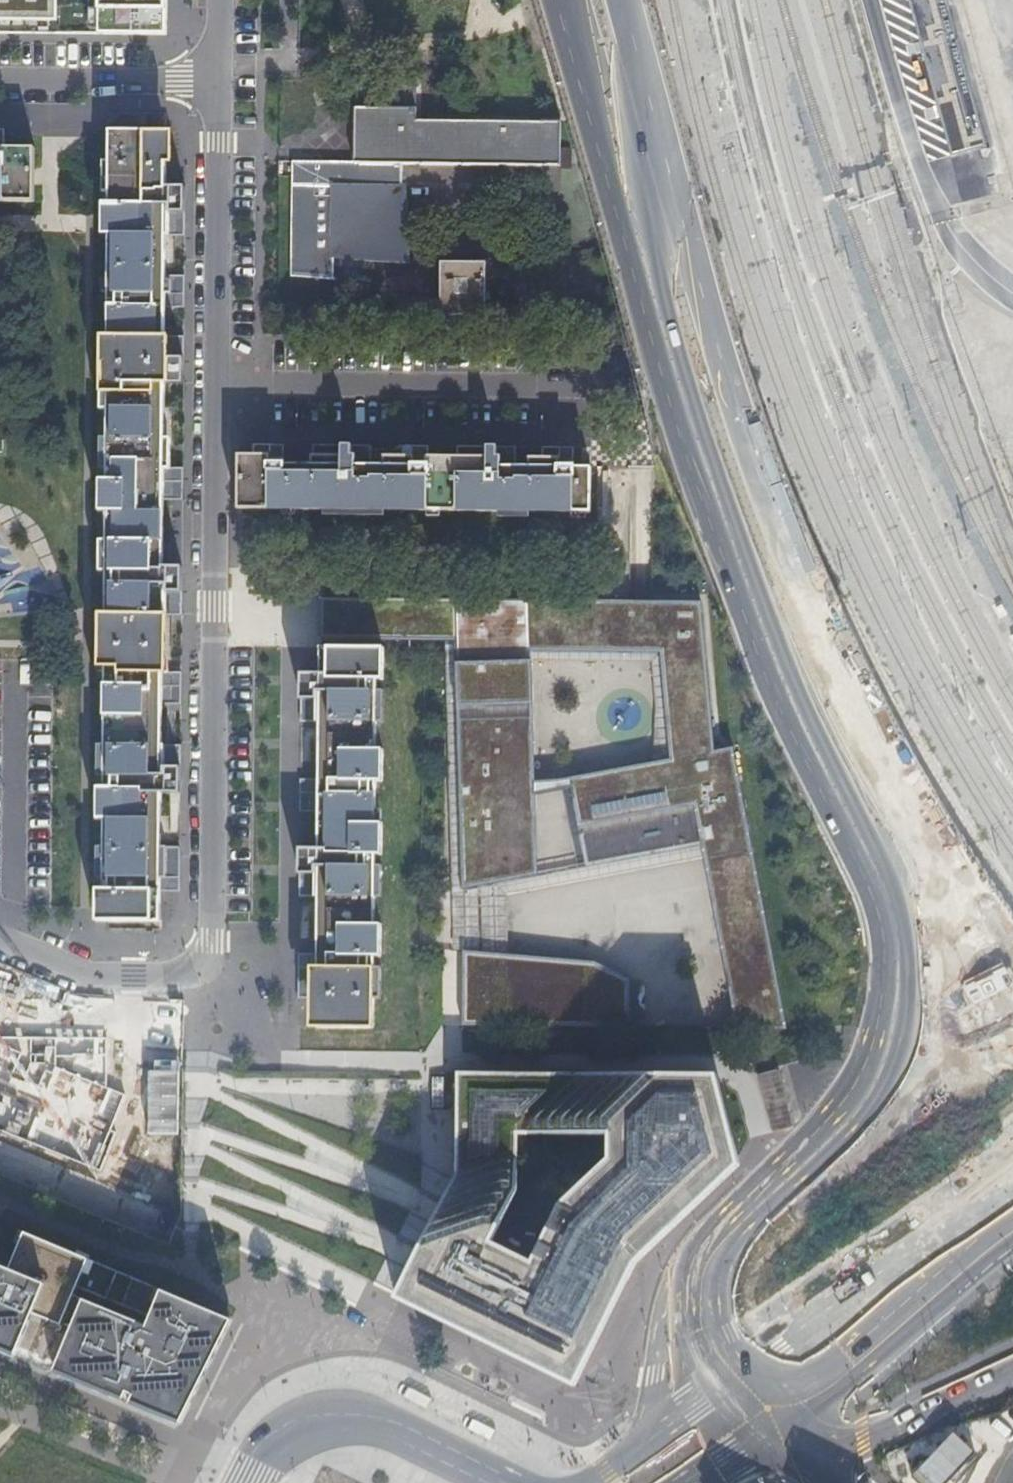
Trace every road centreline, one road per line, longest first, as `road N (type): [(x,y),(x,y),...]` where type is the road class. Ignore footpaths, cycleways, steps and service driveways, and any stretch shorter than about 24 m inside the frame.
road 1 (trunk): [(563,0),(667,373),(780,658),(903,875),(1012,1026)]
road 2 (trunk): [(1012,947),(909,785),(778,526),(735,403),(623,0)]
road 3 (secondary): [(1012,1173),(590,1482)]
road 4 (residential): [(214,606),(213,941),(205,965)]
road 5 (secondary): [(781,1427),(1012,1224)]
road 6 (secondary): [(505,1482),(363,1418),(338,1416),(285,1435),(251,1482)]
road 7 (residential): [(5,648),(6,906),(0,918)]
road 8 (residential): [(0,77),(221,76)]
road 9 (residential): [(0,938),(94,976),(181,977),(205,965)]
road 10 (motorway): [(132,1482),(0,1430)]

